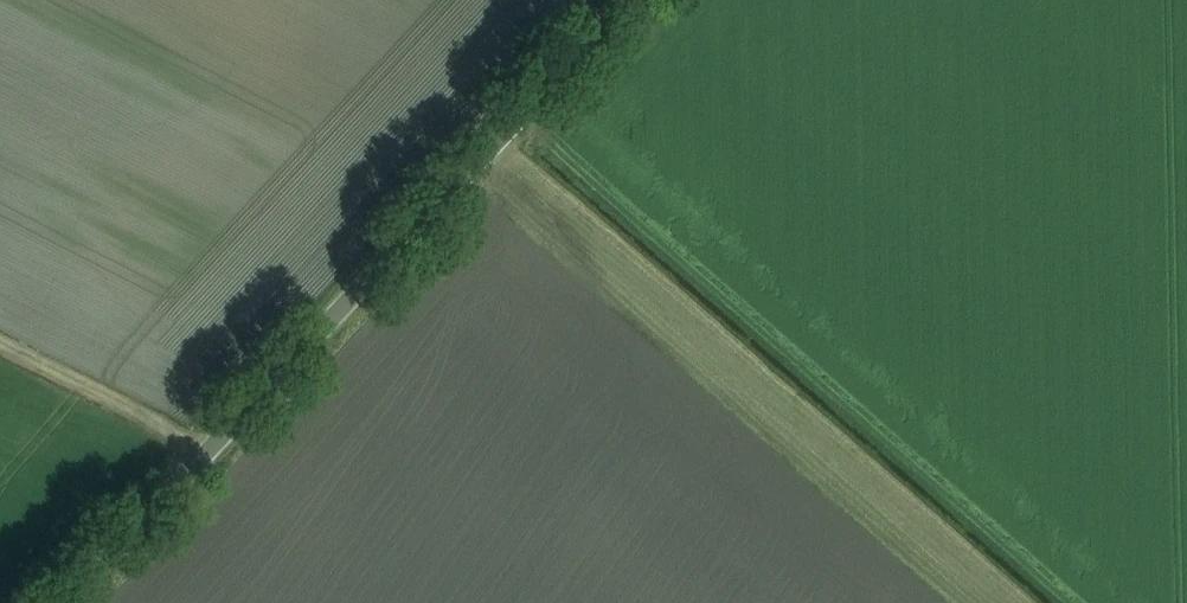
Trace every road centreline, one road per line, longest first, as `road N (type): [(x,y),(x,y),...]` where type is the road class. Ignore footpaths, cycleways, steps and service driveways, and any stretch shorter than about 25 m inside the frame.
road 1 (unclassified): [(65,602),(629,0)]
road 2 (track): [(202,456),(149,417),(0,342)]

